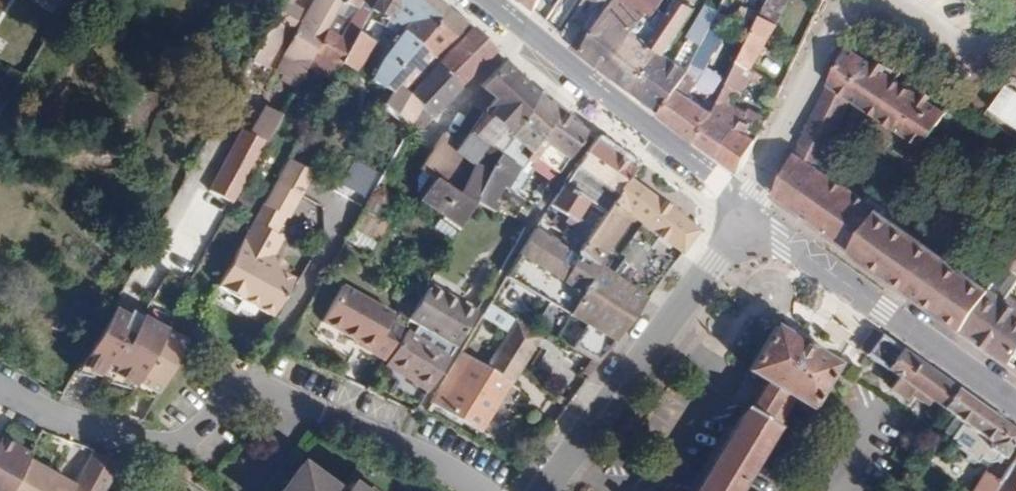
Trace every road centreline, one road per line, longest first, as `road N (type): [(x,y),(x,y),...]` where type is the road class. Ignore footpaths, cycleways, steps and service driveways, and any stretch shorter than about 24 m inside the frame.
road 1 (residential): [(474,490),(265,398),(221,401),(183,438),(155,445),(92,432),(0,384)]
road 2 (residential): [(543,490),(715,262),(741,211)]
road 3 (tertiary): [(1015,405),(741,211)]
road 4 (residential): [(481,0),(741,211)]

